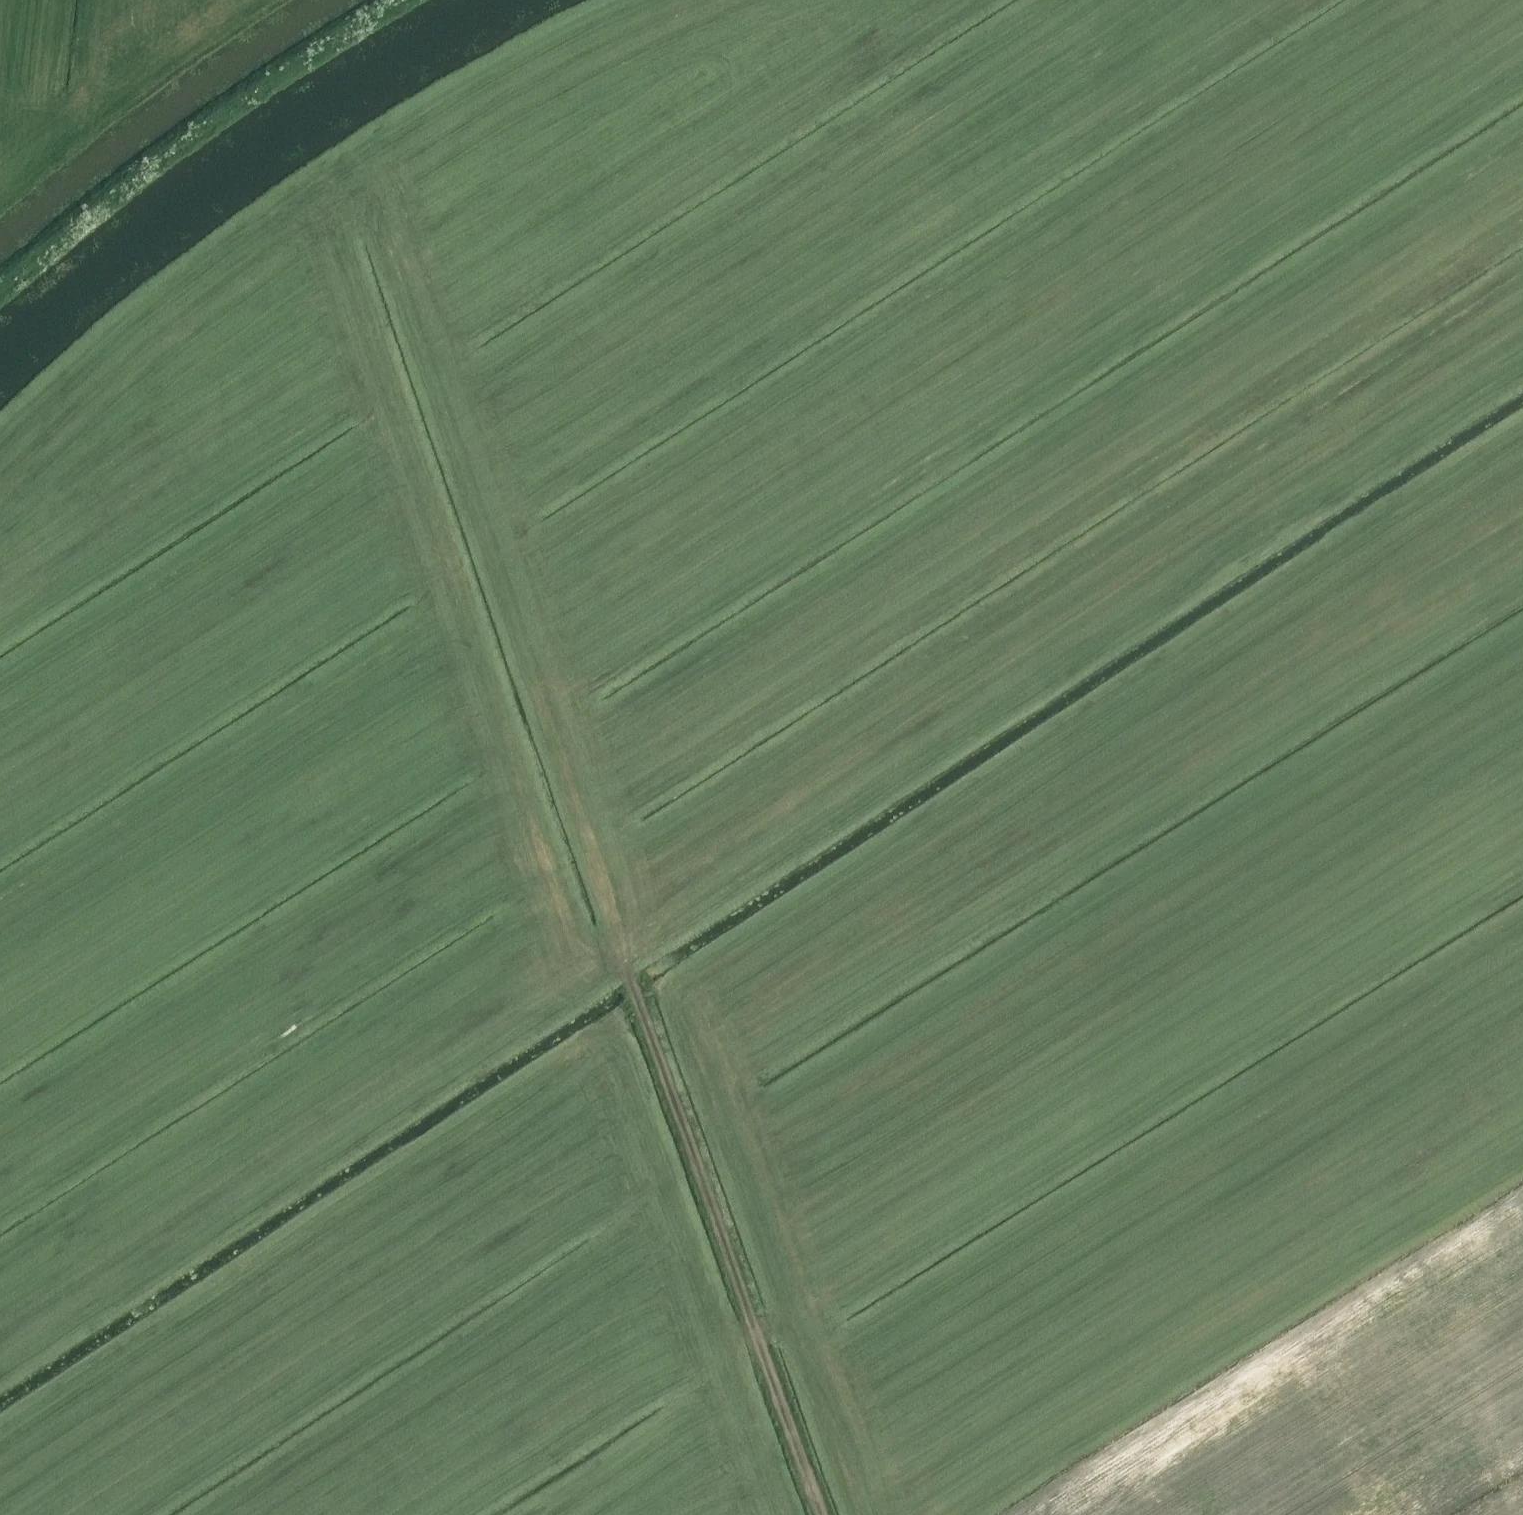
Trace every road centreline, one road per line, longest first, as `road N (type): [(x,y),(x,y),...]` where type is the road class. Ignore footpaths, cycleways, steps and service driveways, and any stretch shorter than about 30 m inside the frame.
road 1 (track): [(818,1514),(631,978)]

